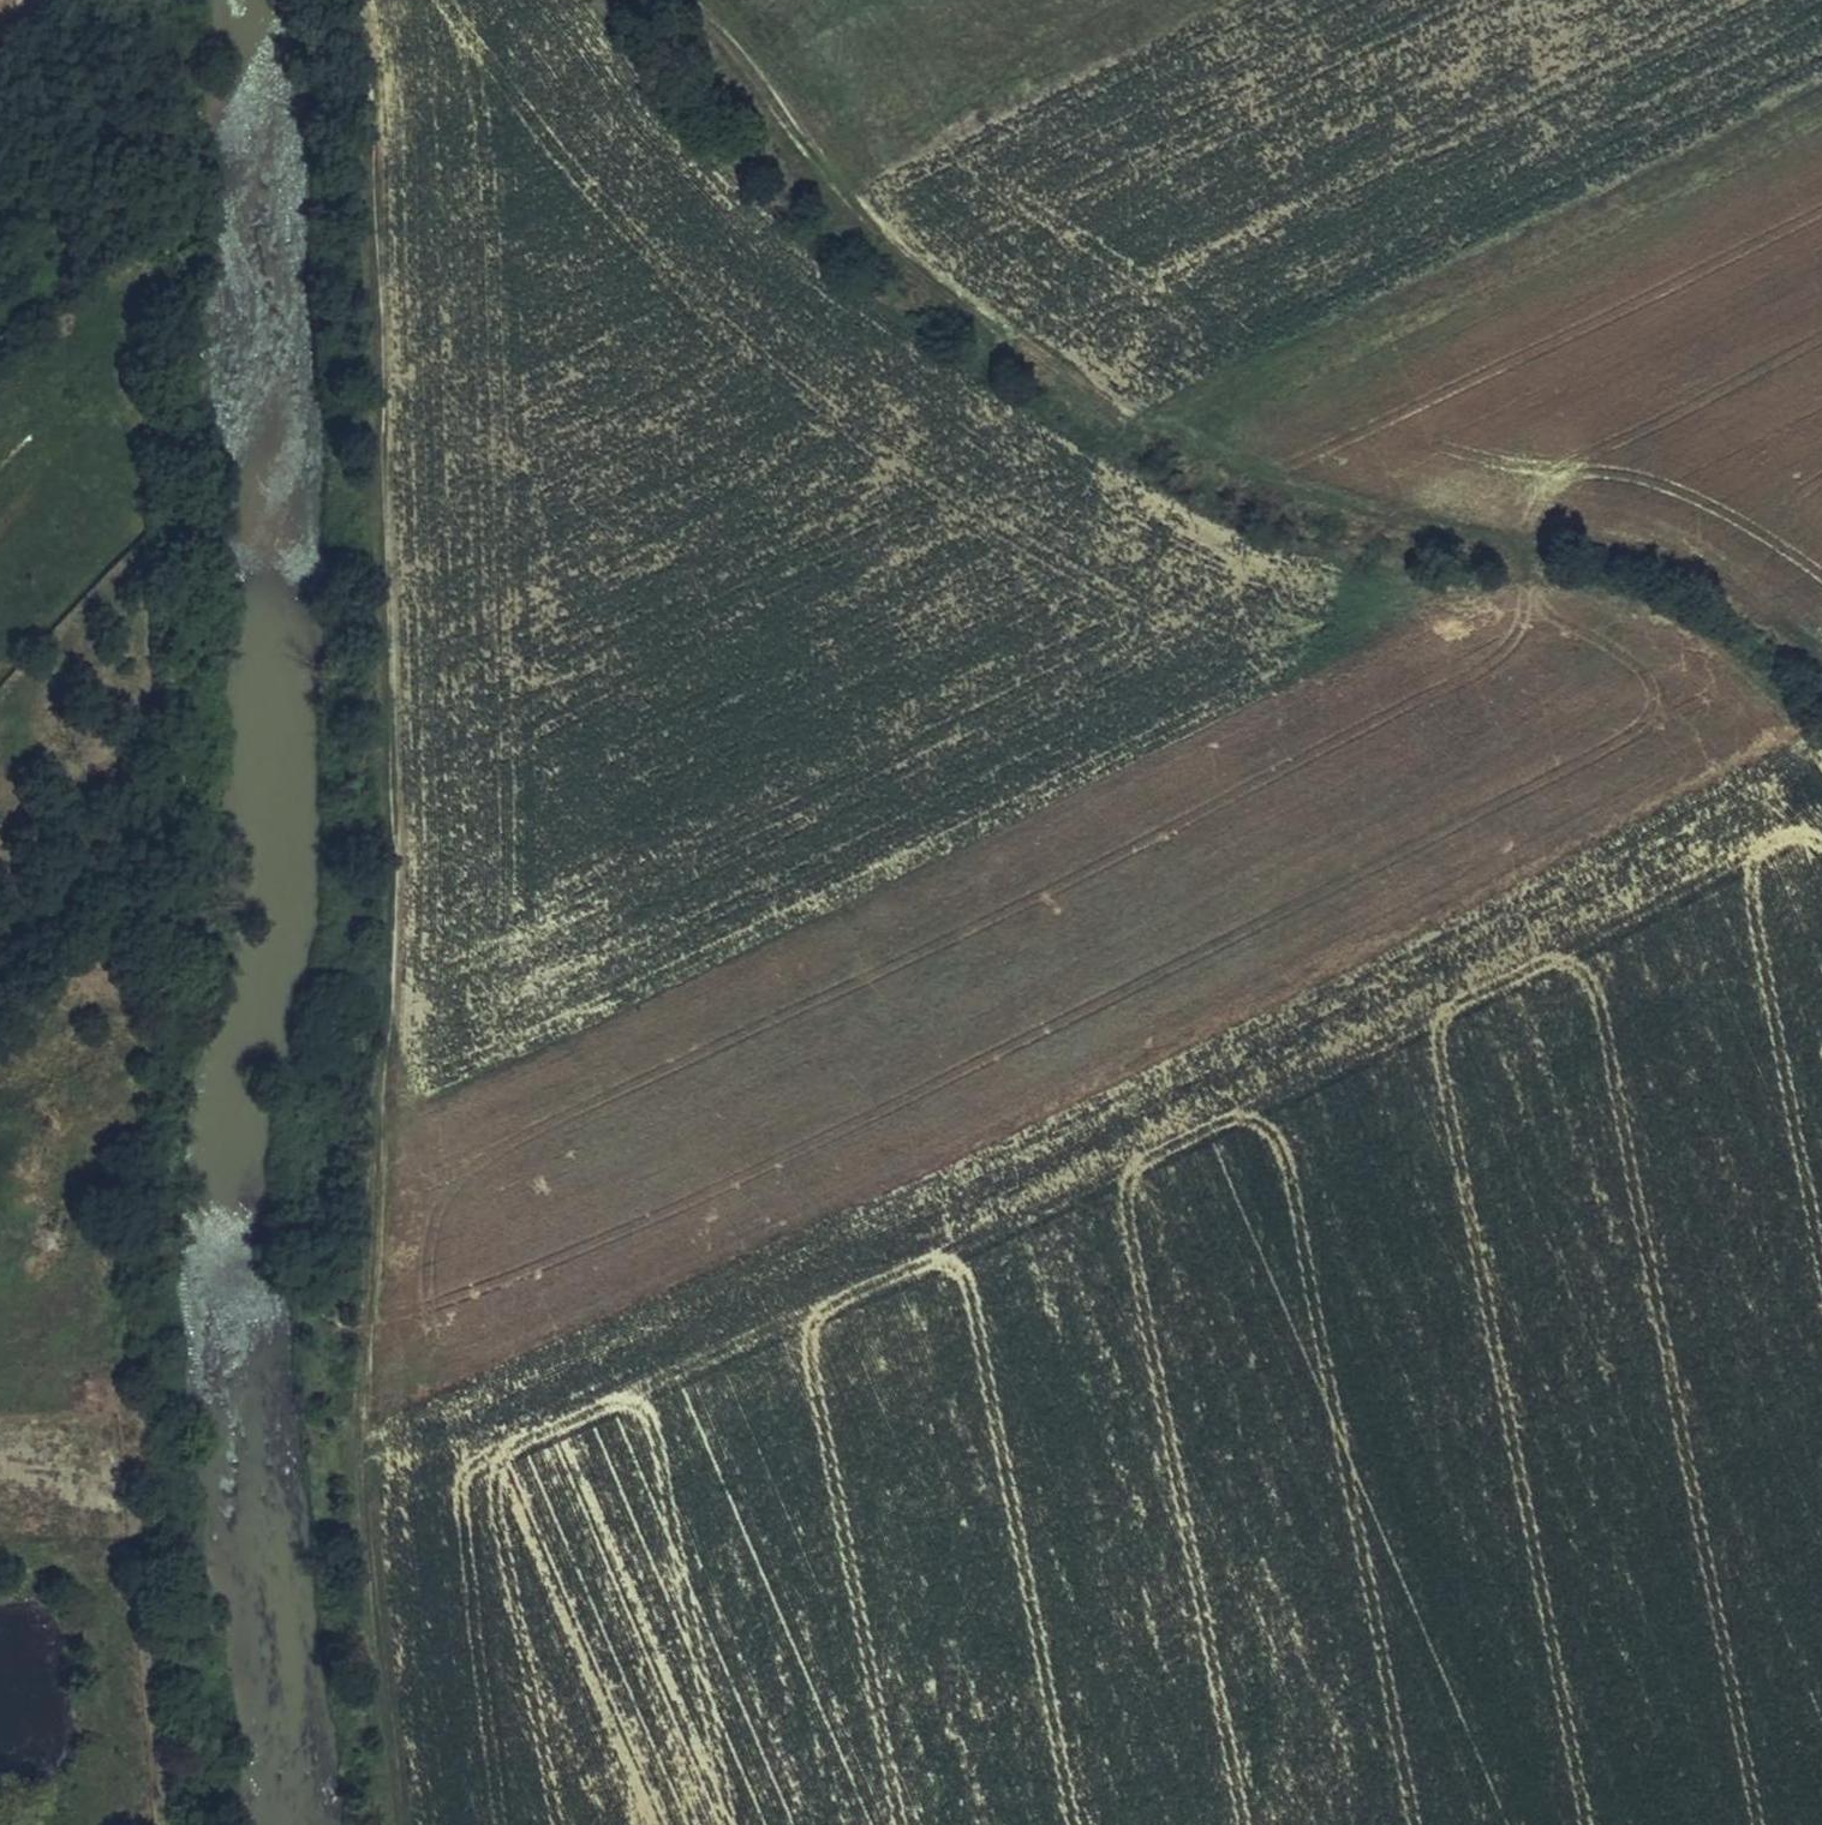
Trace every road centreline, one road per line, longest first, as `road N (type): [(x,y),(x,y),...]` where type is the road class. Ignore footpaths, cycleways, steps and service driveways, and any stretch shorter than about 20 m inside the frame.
road 1 (track): [(364,0),(379,118),(389,790),(364,1446),(406,1824)]
road 2 (track): [(884,247),(780,108),(681,0)]

